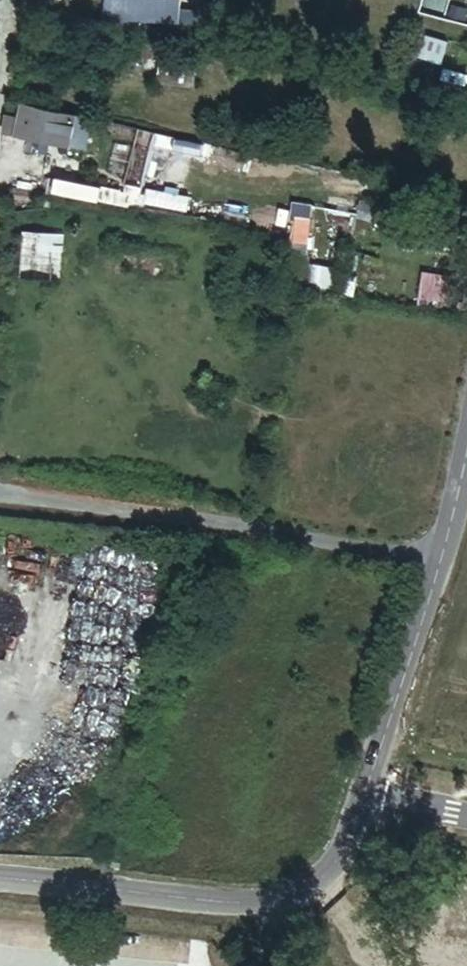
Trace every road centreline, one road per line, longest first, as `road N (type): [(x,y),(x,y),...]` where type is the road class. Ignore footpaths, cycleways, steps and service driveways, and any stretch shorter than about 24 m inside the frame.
road 1 (unclassified): [(0,886),(242,907),(289,900),(317,882),(339,858),(439,567)]
road 2 (unclassified): [(0,490),(439,567)]
road 3 (unclassified): [(439,567),(466,434)]

